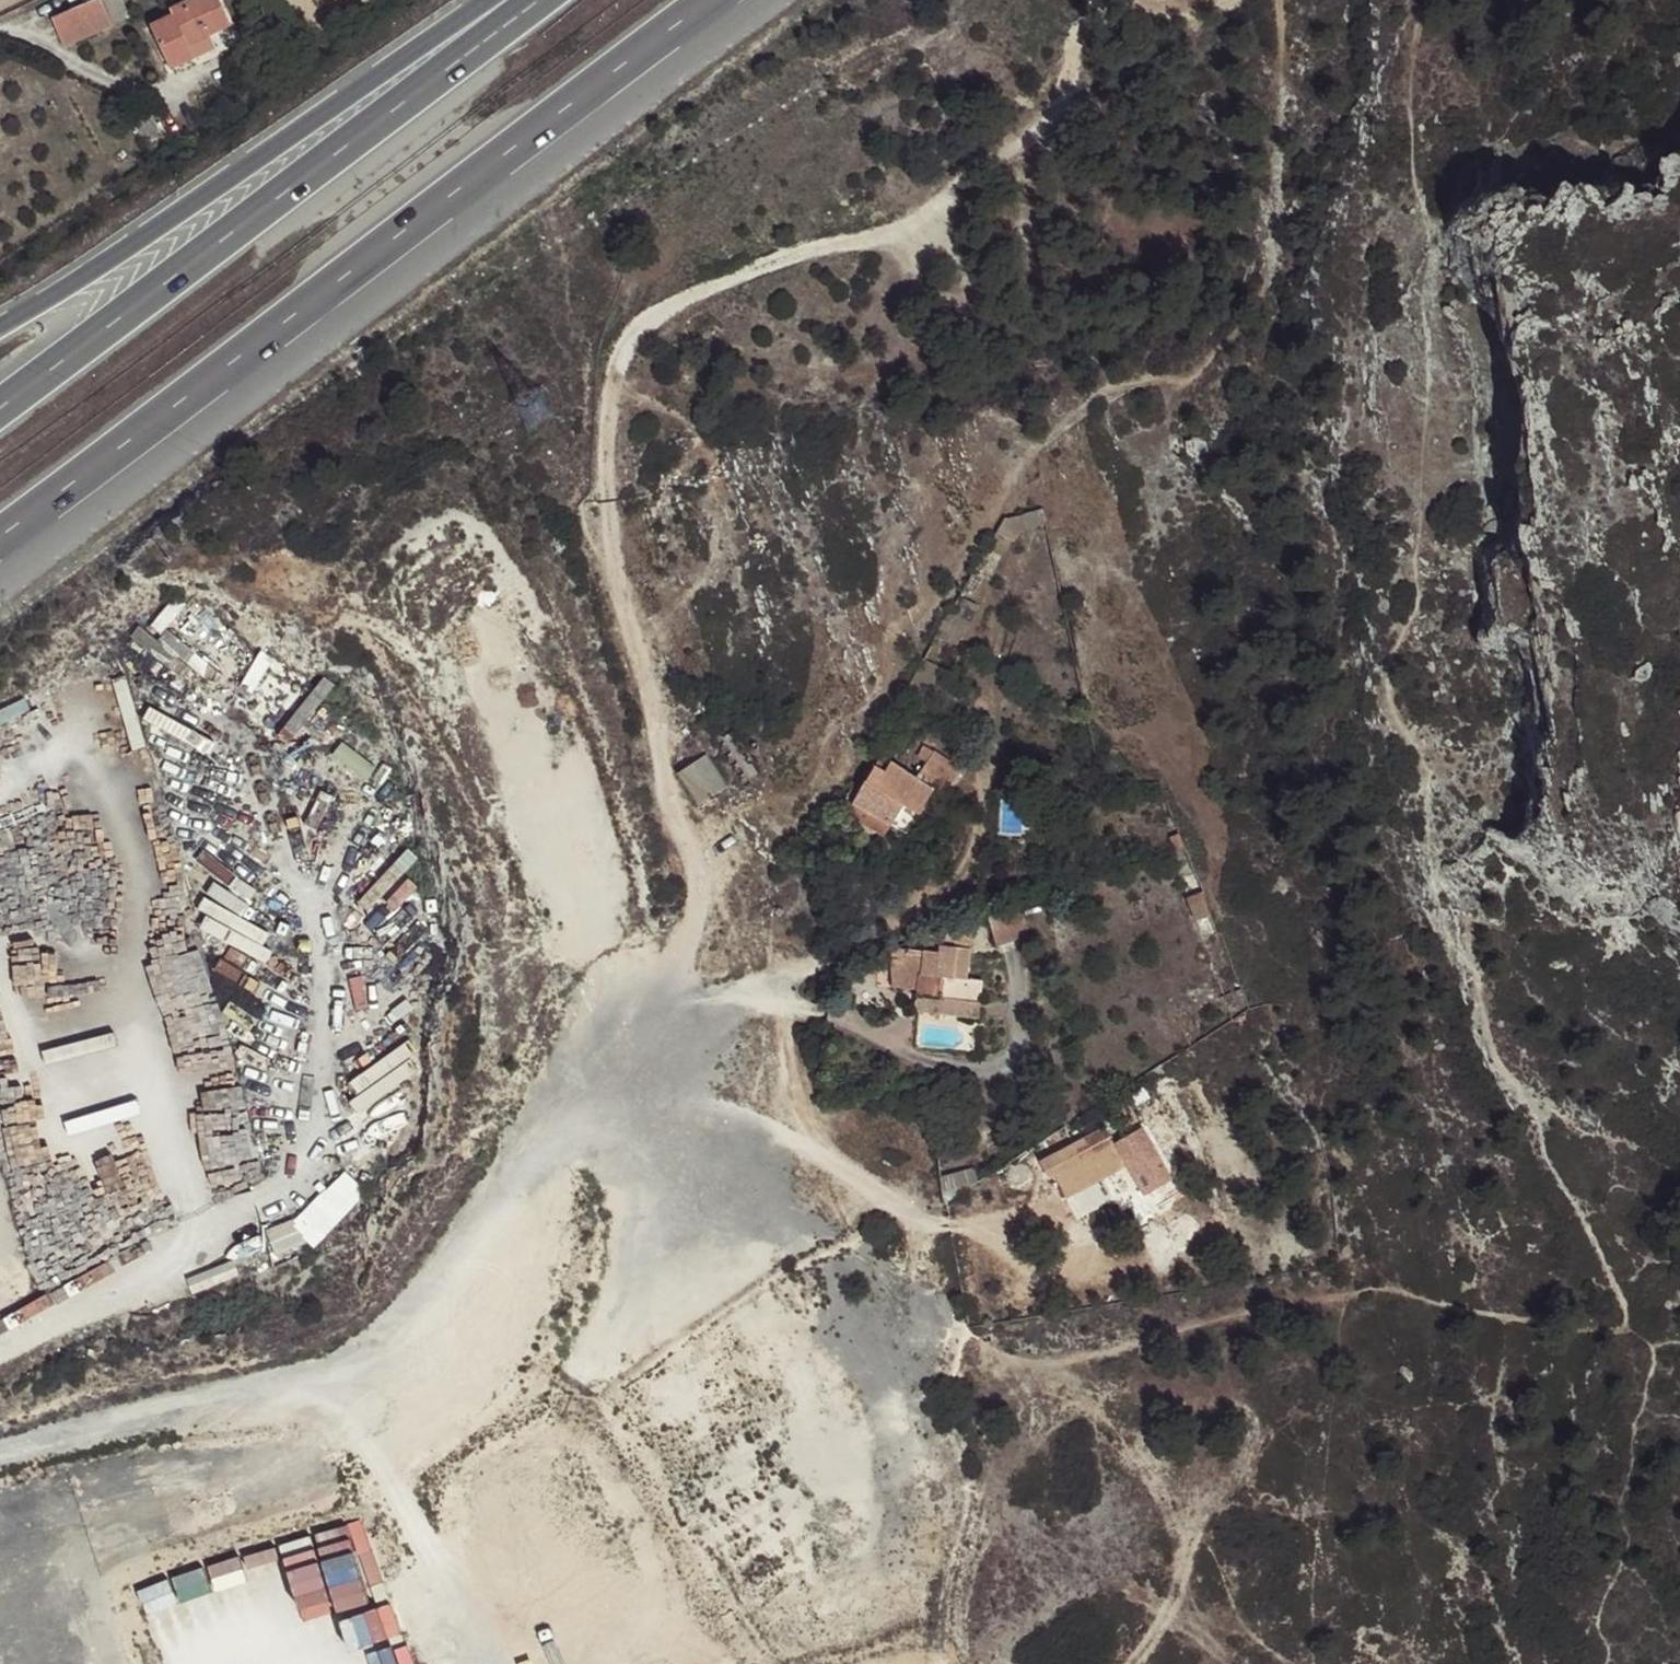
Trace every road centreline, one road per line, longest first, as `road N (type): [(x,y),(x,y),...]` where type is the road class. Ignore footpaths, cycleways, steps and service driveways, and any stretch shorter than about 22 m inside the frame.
road 1 (motorway): [(0,539),(711,0)]
road 2 (motorway): [(541,0),(0,409)]
road 3 (motorway): [(494,0),(0,326)]

